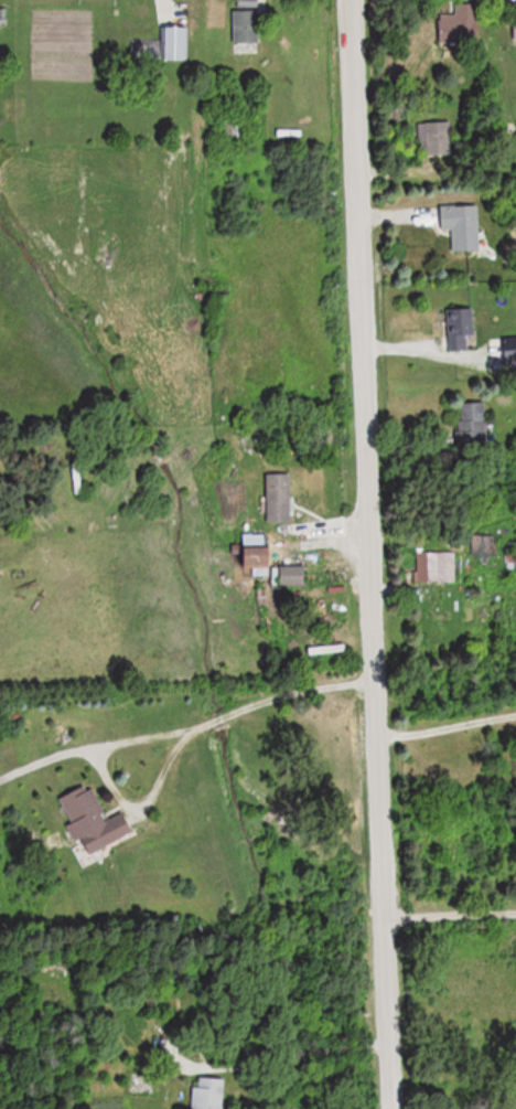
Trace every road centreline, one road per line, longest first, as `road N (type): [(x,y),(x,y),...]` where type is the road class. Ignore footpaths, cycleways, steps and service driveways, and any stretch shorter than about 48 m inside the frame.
road 1 (residential): [(390,1108),(343,0)]

